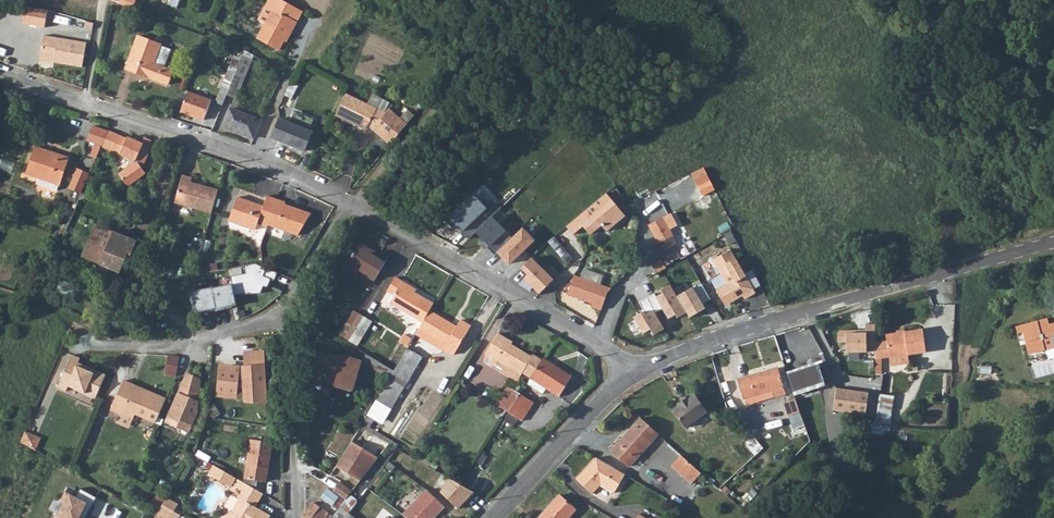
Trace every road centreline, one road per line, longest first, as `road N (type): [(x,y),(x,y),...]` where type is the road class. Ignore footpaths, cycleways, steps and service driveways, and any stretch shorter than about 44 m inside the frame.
road 1 (unclassified): [(634,373),(754,325),(1053,243)]
road 2 (residential): [(346,201),(10,75)]
road 3 (residential): [(634,373),(545,312),(346,201)]
road 4 (residential): [(289,305),(193,344),(78,342)]
road 5 (residential): [(293,517),(289,305)]
road 6 (unclassified): [(489,517),(634,373)]

